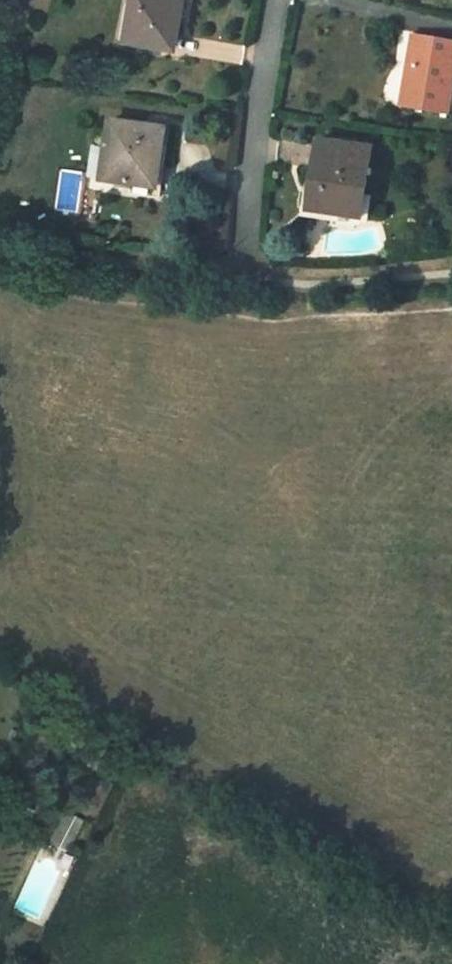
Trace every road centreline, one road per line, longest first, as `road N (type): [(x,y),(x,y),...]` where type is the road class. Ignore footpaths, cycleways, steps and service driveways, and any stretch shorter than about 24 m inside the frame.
road 1 (residential): [(234,282),(277,0)]

